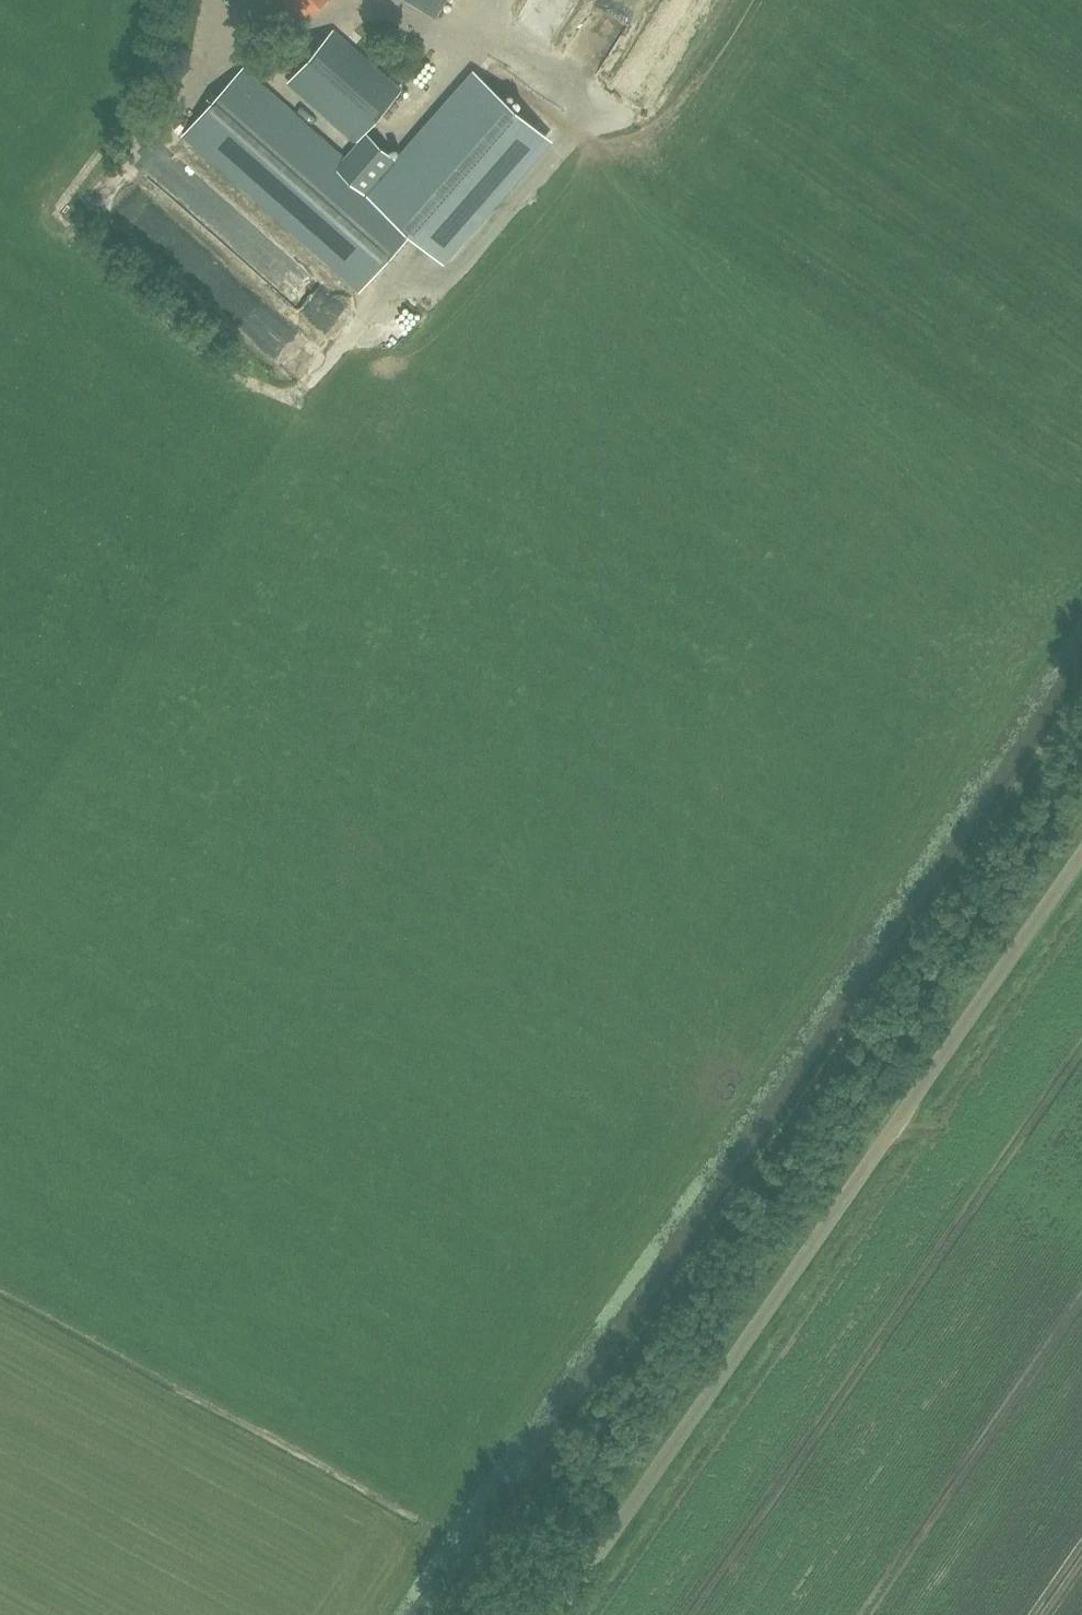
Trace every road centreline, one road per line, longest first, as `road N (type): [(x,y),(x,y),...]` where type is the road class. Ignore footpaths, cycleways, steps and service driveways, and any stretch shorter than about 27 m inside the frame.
road 1 (unclassified): [(559,1614),(1081,860)]

